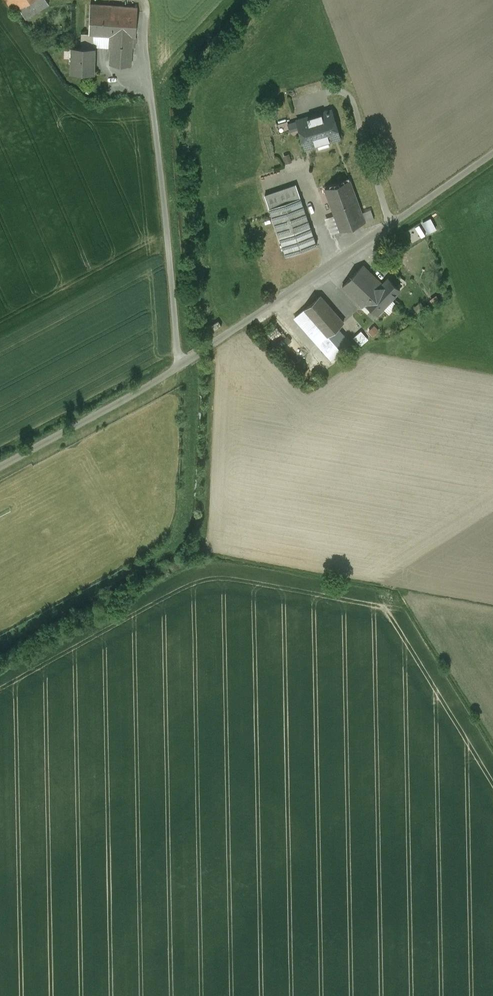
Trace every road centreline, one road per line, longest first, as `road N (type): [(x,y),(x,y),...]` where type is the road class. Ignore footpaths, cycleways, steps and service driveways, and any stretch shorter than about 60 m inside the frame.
road 1 (unclassified): [(492,154),(177,367),(0,466)]

